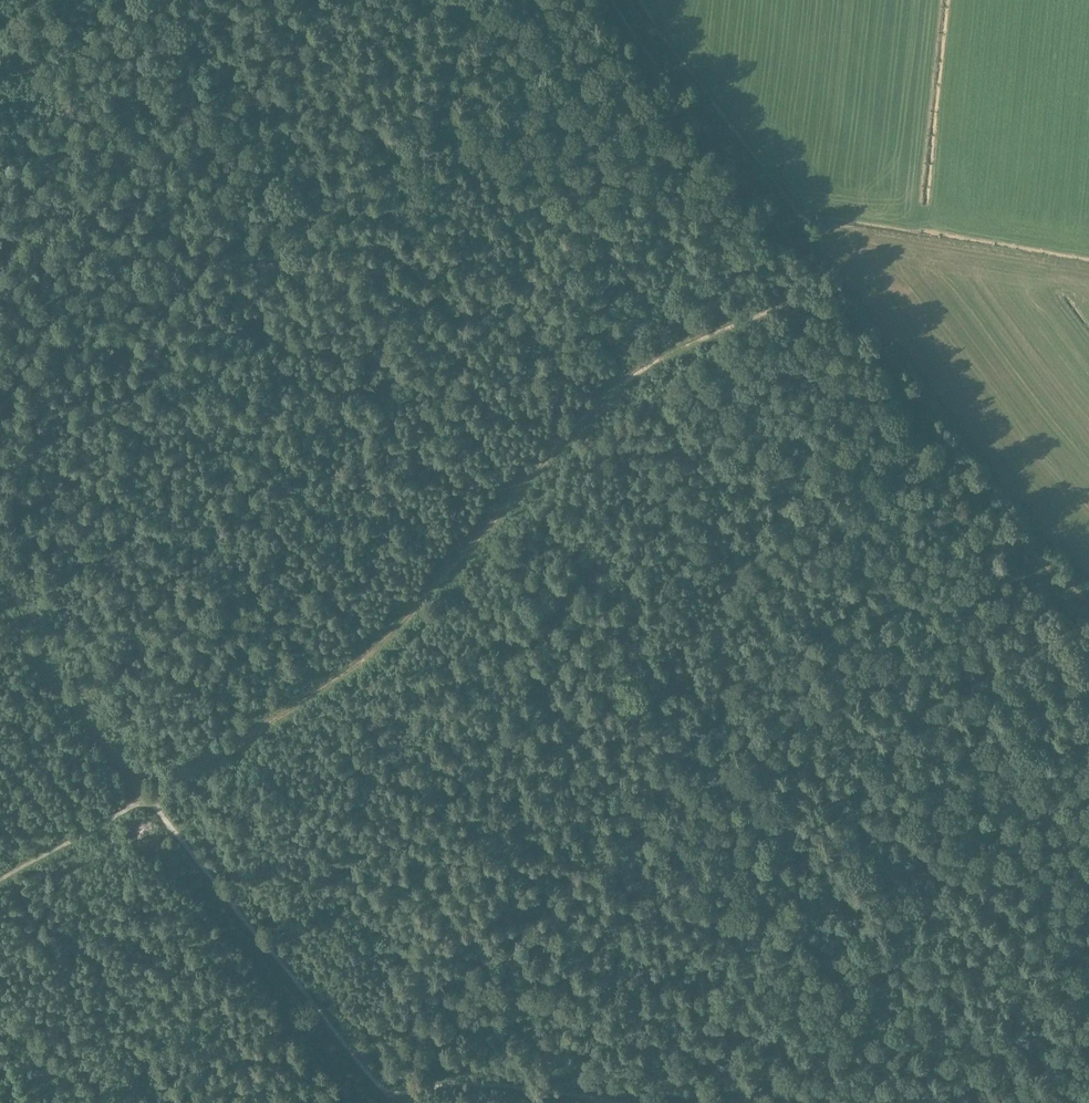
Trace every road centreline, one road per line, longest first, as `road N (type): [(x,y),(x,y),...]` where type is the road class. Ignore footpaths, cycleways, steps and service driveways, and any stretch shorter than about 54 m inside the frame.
road 1 (track): [(146,799),(372,651),(569,430),(627,380),(821,284)]
road 2 (track): [(821,284),(1014,539),(1088,597)]
road 3 (track): [(392,1094),(359,1066),(146,799)]
road 4 (track): [(609,0),(821,284)]
road 5 (track): [(0,605),(146,799)]
road 6 (track): [(392,1094),(491,1084),(623,1102)]
road 7 (track): [(0,879),(146,799)]
road 8 (track): [(1014,539),(1088,666)]

